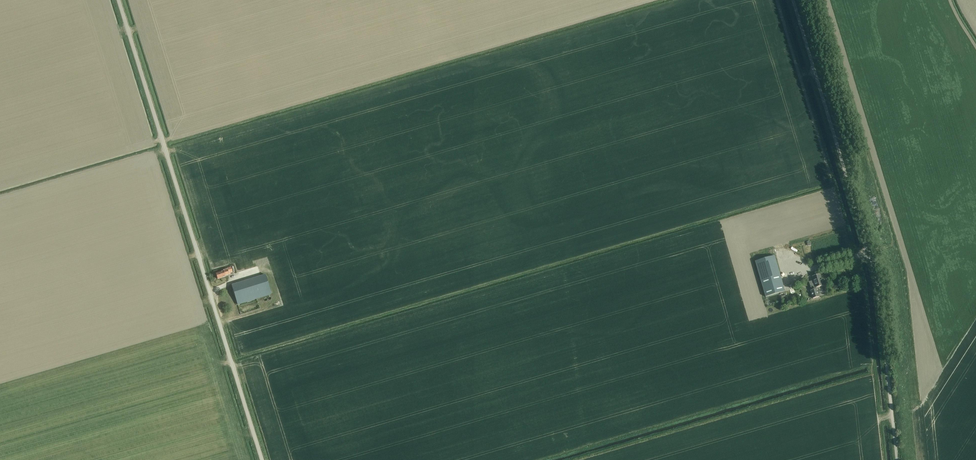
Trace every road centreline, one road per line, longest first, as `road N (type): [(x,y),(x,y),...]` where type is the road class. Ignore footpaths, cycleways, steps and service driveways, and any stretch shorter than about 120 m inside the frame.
road 1 (unclassified): [(256,459),(116,0)]
road 2 (unclassified): [(892,459),(865,257),(785,0)]

